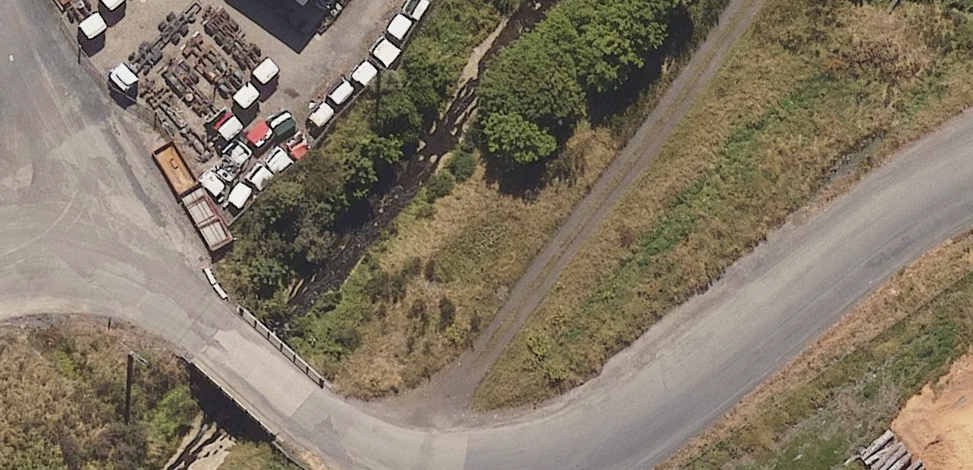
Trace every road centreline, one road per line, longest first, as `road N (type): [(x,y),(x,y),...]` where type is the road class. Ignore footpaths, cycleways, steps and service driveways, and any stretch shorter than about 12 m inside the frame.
road 1 (unclassified): [(972,176),(869,239),(665,394),(599,433),(505,458),(456,460),(353,432),(297,405),(217,332),(136,280),(54,262),(0,265)]
road 2 (track): [(377,469),(443,397),(748,0)]
road 3 (track): [(0,77),(45,262)]

